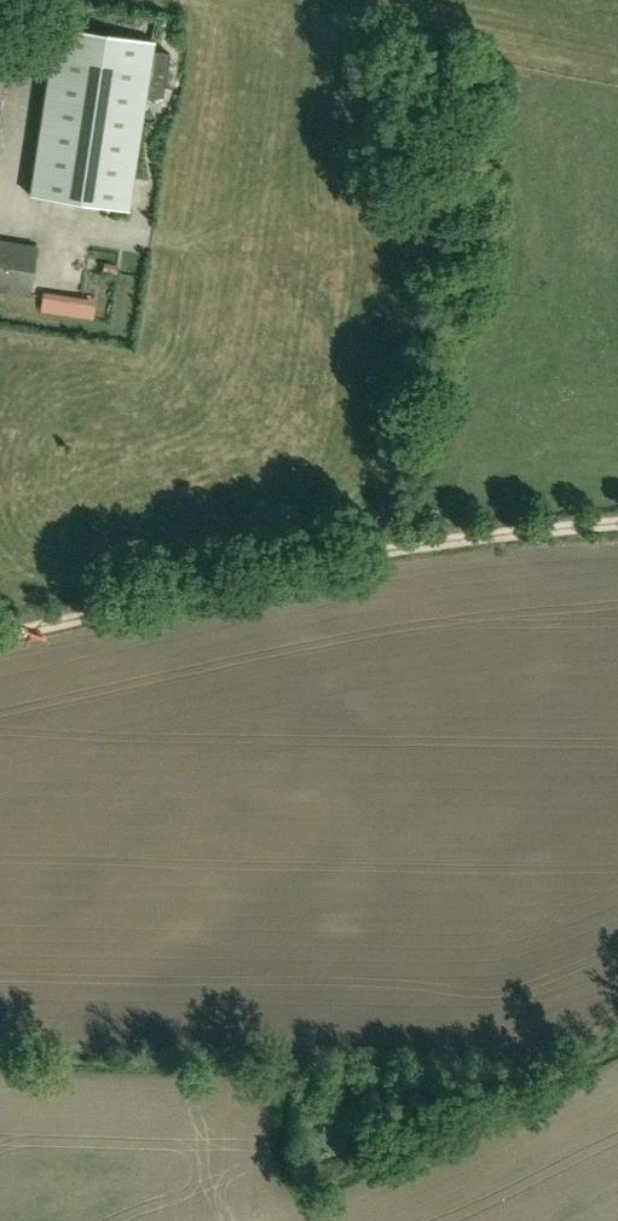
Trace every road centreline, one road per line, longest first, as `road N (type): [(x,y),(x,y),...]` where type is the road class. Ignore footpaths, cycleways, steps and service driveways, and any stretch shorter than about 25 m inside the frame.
road 1 (track): [(0,640),(382,554),(617,528)]

